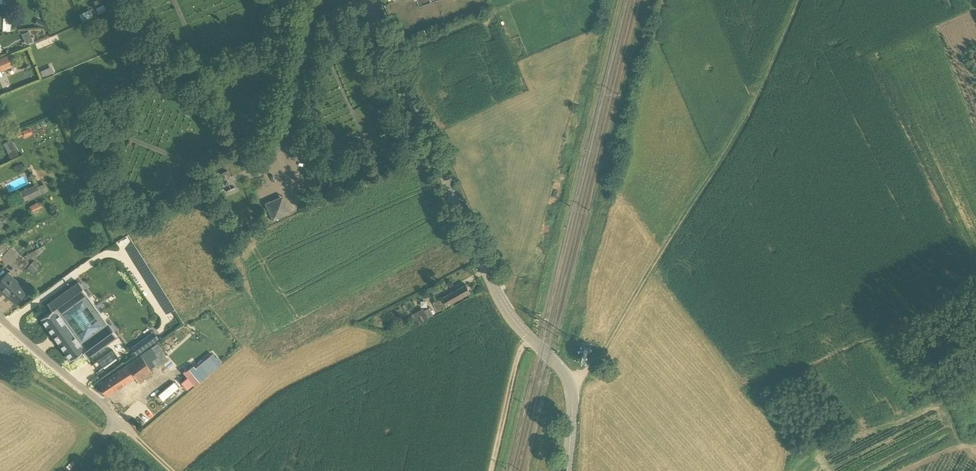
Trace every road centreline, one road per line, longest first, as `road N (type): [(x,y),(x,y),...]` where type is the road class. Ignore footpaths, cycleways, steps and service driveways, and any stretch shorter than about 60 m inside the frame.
road 1 (unclassified): [(571,470),(567,379),(501,298),(369,0)]
road 2 (track): [(570,387),(723,156),(798,0)]
road 3 (unclassified): [(122,417),(0,307)]
road 4 (track): [(531,339),(518,359),(493,470)]

